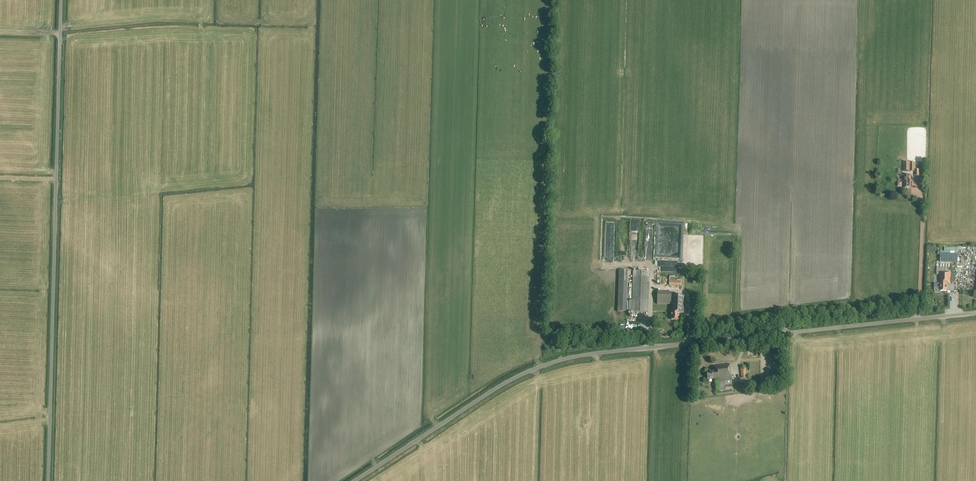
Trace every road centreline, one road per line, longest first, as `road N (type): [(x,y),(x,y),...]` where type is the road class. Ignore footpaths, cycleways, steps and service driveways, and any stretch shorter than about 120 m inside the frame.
road 1 (unclassified): [(355,480),(497,387),(550,363),(975,314)]
road 2 (unclassified): [(49,480),(61,0)]

